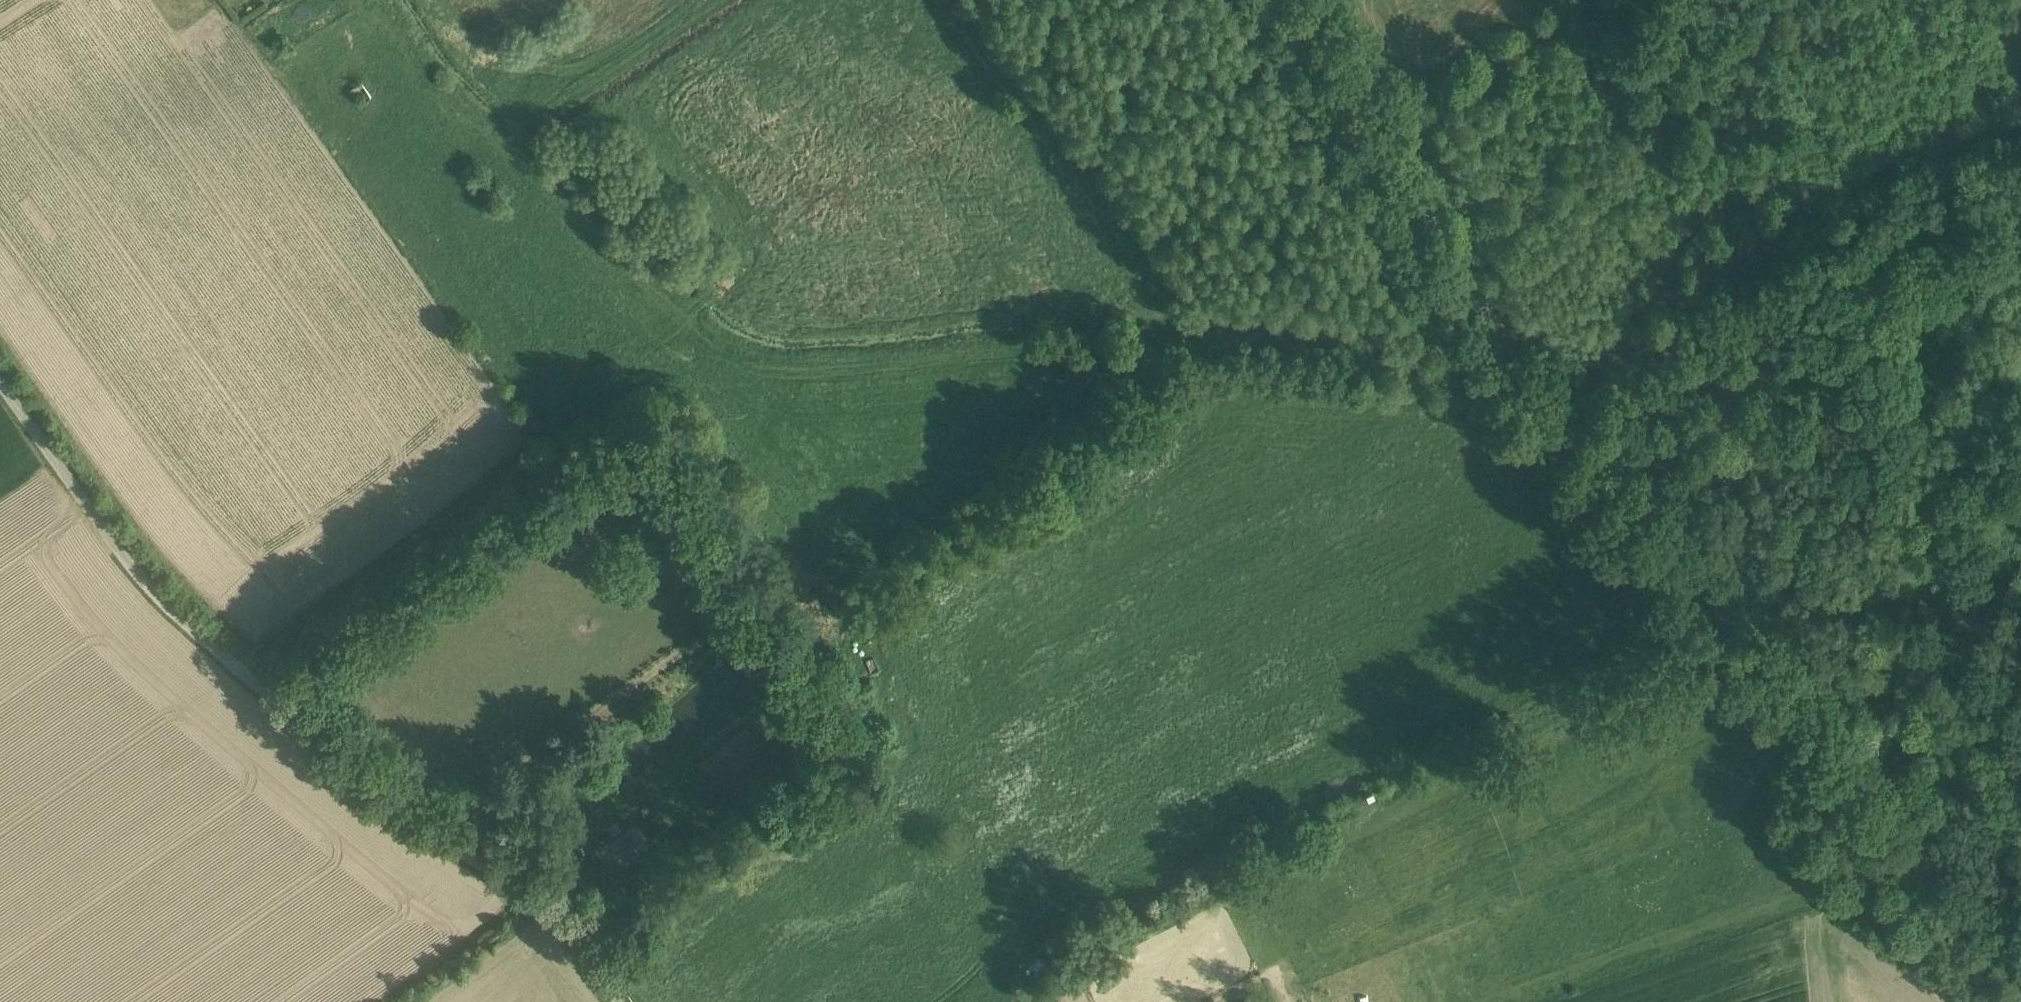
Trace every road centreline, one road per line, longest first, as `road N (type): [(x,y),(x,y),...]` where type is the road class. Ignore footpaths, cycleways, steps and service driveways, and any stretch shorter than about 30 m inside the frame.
road 1 (unclassified): [(0,384),(144,585),(406,816),(529,890),(619,1001)]

